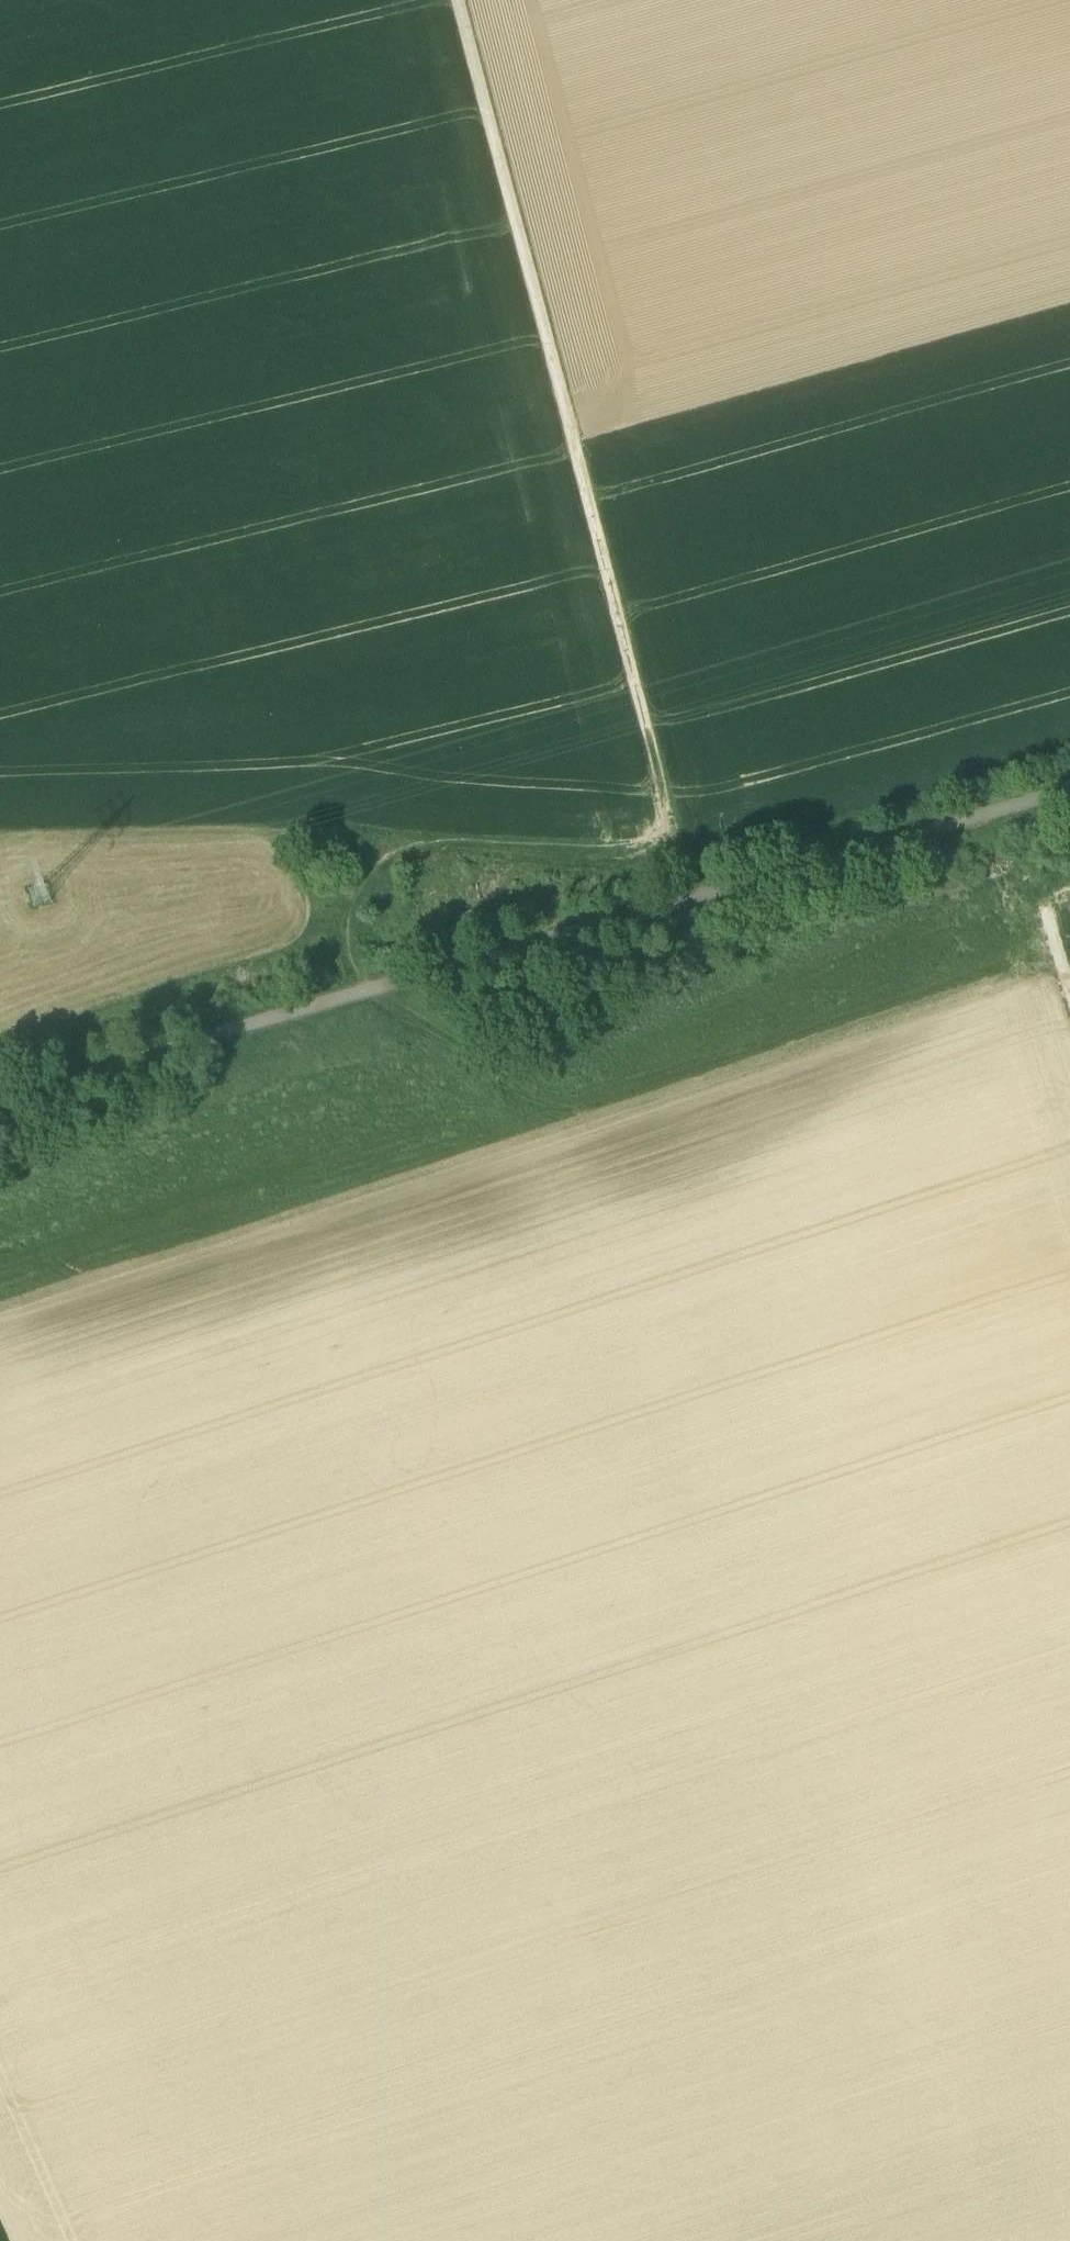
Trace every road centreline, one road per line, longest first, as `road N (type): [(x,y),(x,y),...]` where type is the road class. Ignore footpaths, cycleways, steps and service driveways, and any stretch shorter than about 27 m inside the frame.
road 1 (track): [(458,0),(647,743)]

